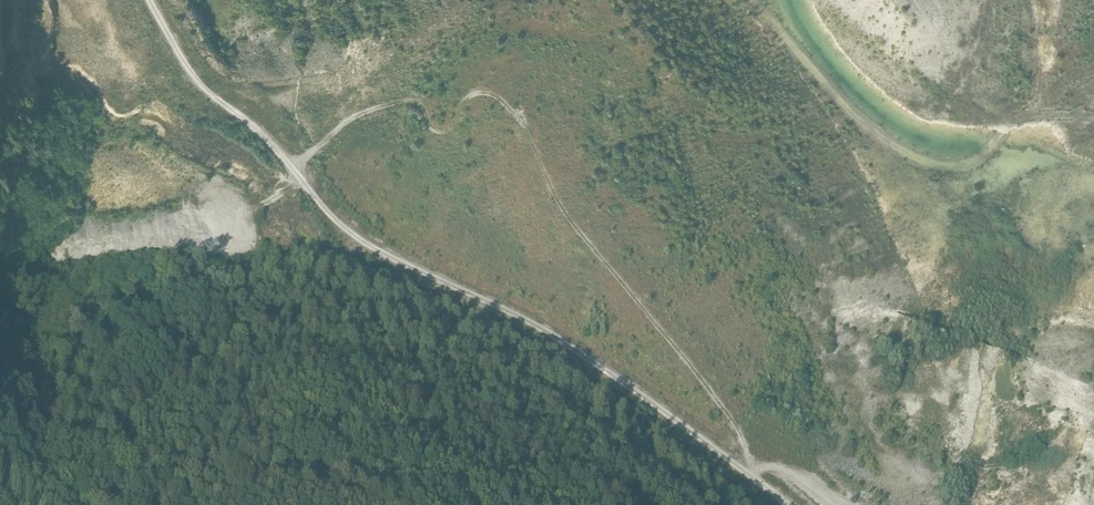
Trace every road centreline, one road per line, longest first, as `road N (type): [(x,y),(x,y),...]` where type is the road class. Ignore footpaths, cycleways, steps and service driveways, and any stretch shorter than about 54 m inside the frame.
road 1 (track): [(788,504),(522,318),(341,228),(152,0)]
road 2 (track): [(293,168),(330,133),(376,110),(415,104),(442,136),(469,97),(485,94),(506,105),(564,212),(734,425),(737,464),(777,469),(836,504)]
road 3 (track): [(707,504),(532,392),(331,301),(138,300)]
road 4 (track): [(1093,118),(1020,118),(977,163),(936,170),(873,137),(749,0)]

